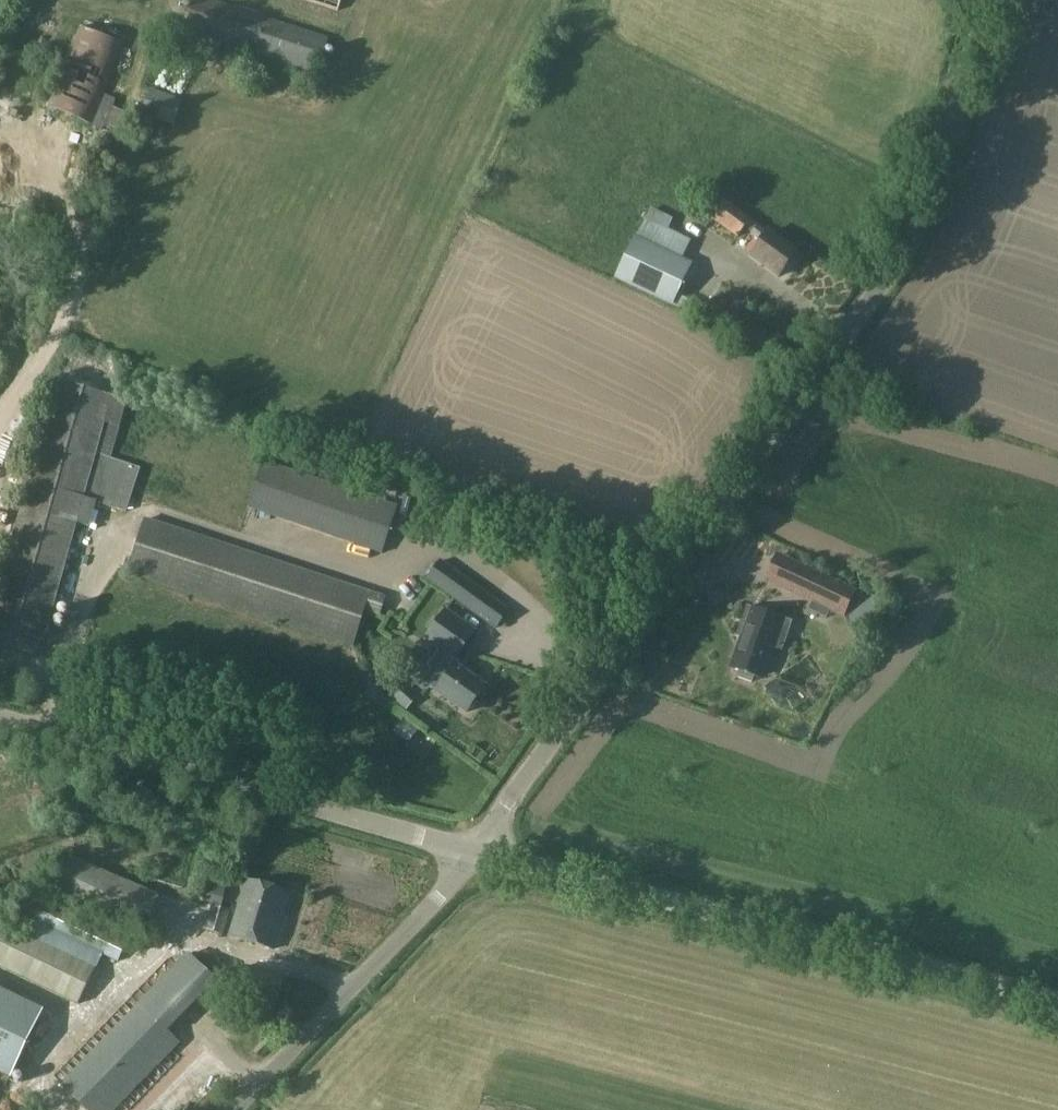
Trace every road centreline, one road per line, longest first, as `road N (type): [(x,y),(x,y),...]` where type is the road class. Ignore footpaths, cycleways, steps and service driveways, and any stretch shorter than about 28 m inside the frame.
road 1 (unclassified): [(477,859),(504,809),(674,584),(932,211),(989,0)]
road 2 (unclassified): [(1057,1008),(477,859)]
road 3 (unclassified): [(477,859),(0,728)]
road 4 (unclassified): [(226,1109),(434,911),(477,859)]

